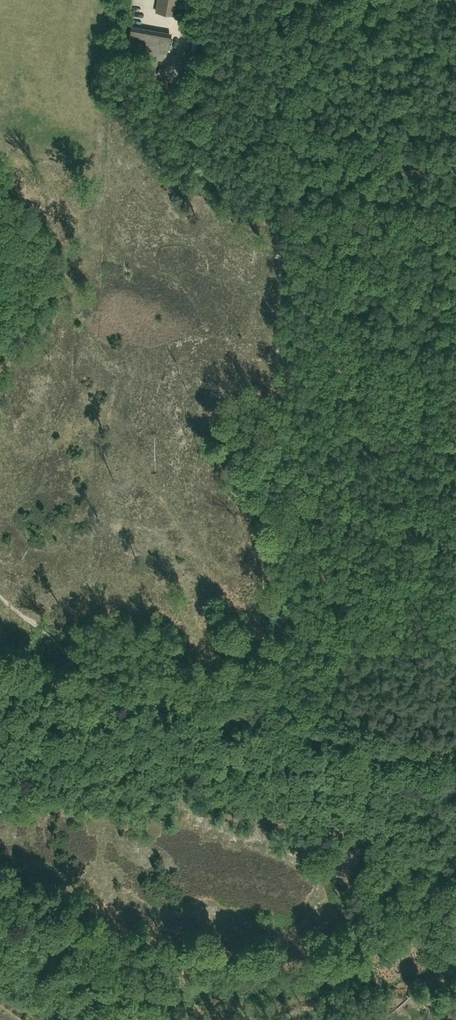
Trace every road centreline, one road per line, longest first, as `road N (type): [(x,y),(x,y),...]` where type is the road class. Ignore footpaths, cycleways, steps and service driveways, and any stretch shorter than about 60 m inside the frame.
road 1 (track): [(83,686),(258,719)]
road 2 (track): [(258,719),(382,742)]

